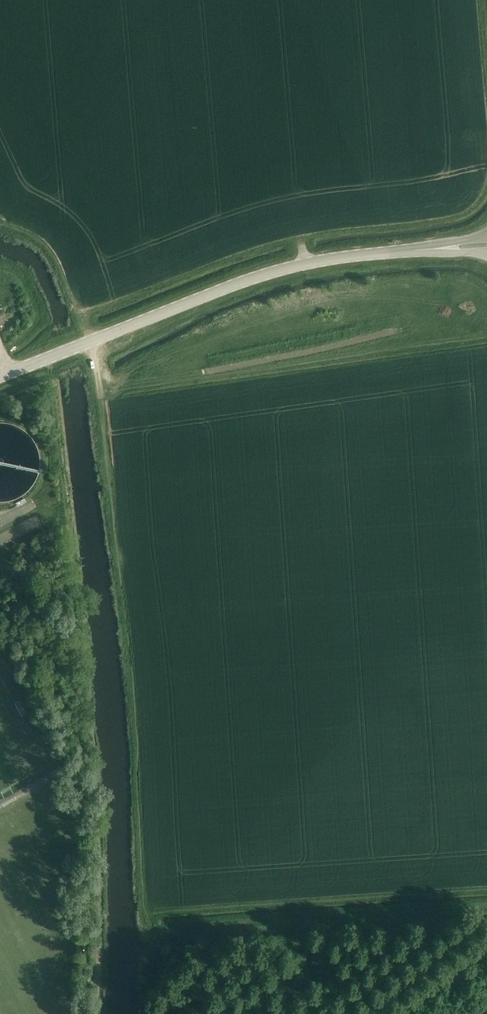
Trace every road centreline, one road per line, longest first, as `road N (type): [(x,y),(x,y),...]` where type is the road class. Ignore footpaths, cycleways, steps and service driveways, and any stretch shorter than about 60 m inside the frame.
road 1 (tertiary): [(437,248),(260,275),(0,377)]

